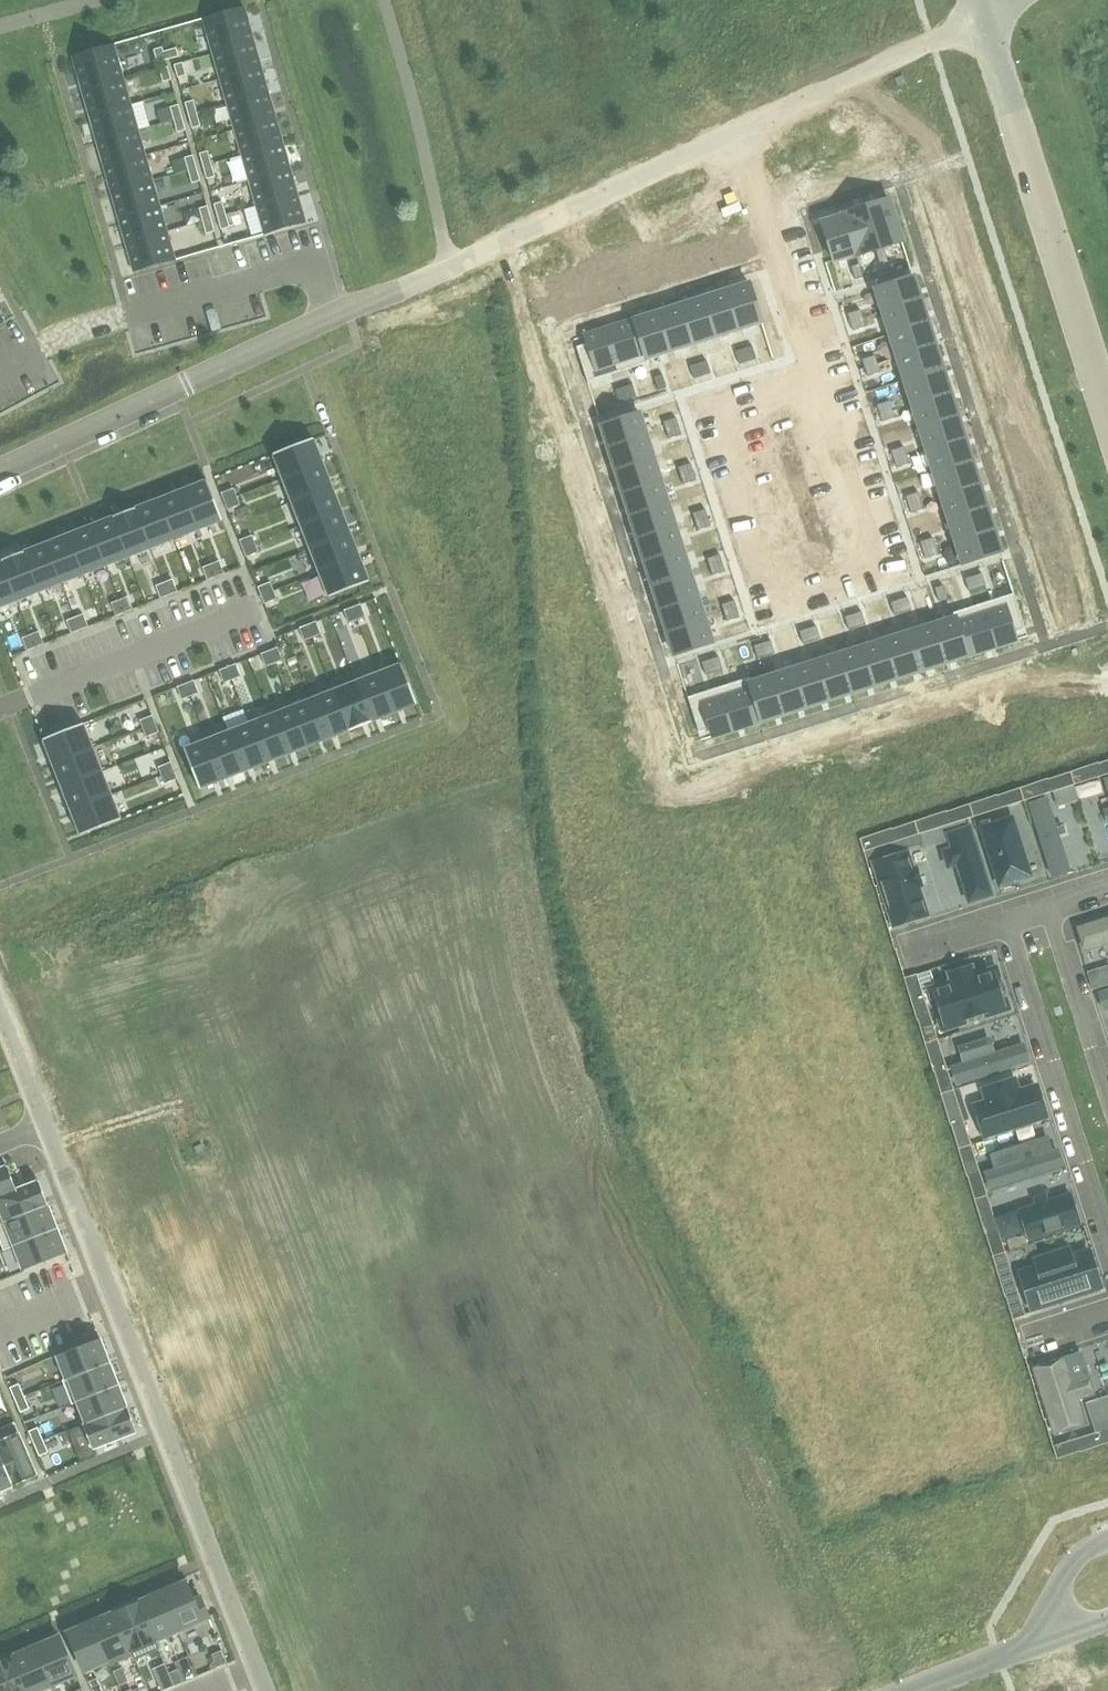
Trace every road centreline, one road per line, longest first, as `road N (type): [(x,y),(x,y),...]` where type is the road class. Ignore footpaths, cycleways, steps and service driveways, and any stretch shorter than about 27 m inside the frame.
road 1 (residential): [(41,1126),(262,1690)]
road 2 (residential): [(332,321),(734,132)]
road 3 (residential): [(821,394),(872,556),(783,585),(731,419)]
road 4 (unclassified): [(983,16),(1107,412)]
road 5 (residential): [(332,321),(314,262),(68,332),(0,369)]
road 6 (residential): [(0,475),(332,321)]
road 7 (residential): [(1006,918),(1107,1243)]
road 8 (residential): [(734,132),(821,394)]
road 9 (residential): [(734,132),(983,16)]
road 10 (residential): [(1107,1095),(1047,905)]
road 11 (residential): [(1053,1640),(915,1690)]
road 12 (residential): [(1053,1640),(1076,1562),(1086,1547),(1107,1539)]

